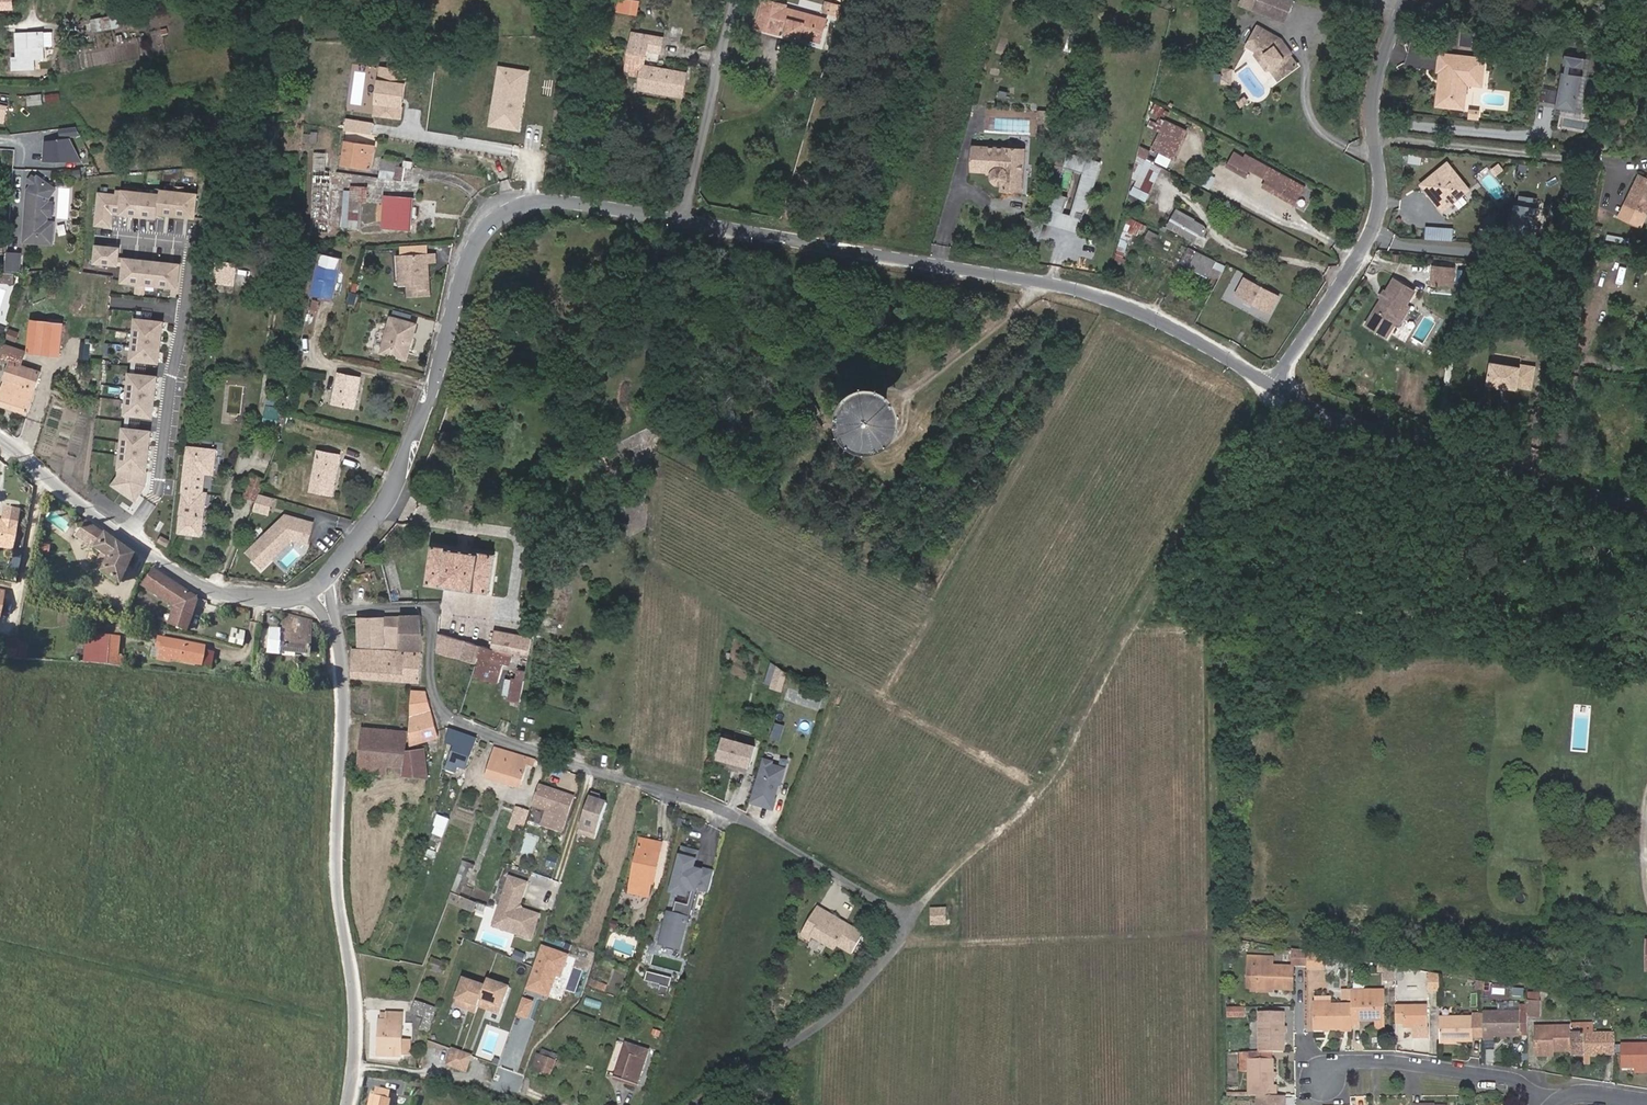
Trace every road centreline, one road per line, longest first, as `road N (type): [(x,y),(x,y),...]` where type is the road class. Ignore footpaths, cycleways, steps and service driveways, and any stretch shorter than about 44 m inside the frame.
road 1 (residential): [(900,917),(730,813),(450,716),(433,684),(433,631),(422,610),(327,611)]
road 2 (tertiary): [(683,221),(1080,291),(1155,319),(1274,384)]
road 3 (tertiary): [(318,587),(383,504),(408,458),(464,270),(484,230),(540,201),(683,221)]
road 4 (residential): [(354,1063),(354,984),(336,897),(342,657),(327,611)]
road 5 (residential): [(1410,0),(1372,109),(1381,194),(1370,238),(1274,384)]
road 6 (tertiary): [(1274,384),(1344,420),(1646,510)]
road 7 (tertiary): [(0,437),(95,516),(204,587),(283,598),(318,587)]
road 8 (unclassified): [(703,1104),(860,989),(902,939),(900,917)]
road 9 (residential): [(1552,1104),(1520,1080),(1394,1063),(1340,1064),(1325,1079)]
road 10 (residential): [(735,0),(683,221)]
road 11 (unclassified): [(354,1063),(500,1082),(548,1104)]

